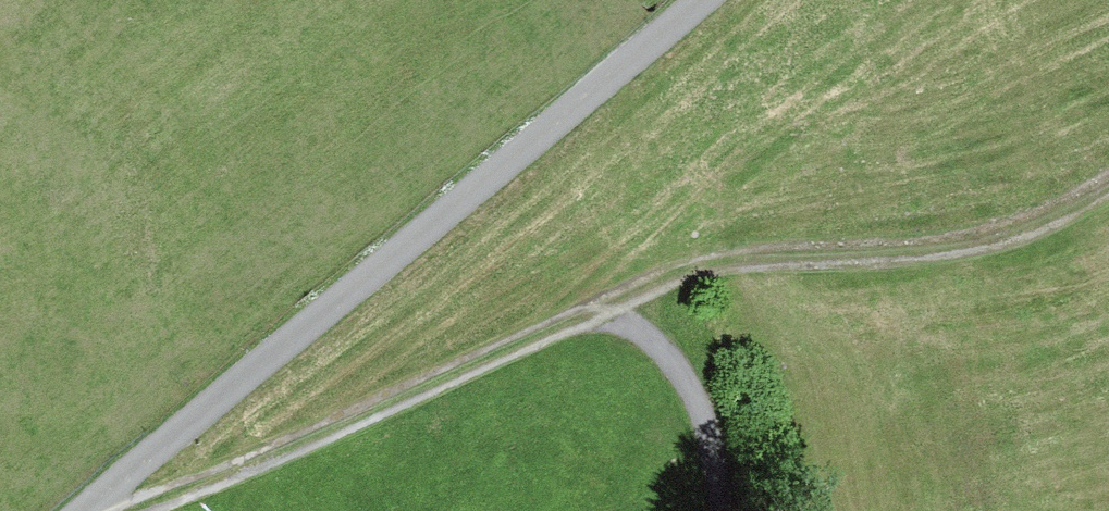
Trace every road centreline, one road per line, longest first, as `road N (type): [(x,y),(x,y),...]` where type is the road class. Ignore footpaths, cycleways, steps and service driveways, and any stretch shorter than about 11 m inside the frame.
road 1 (unclassified): [(51,510),(522,172),(595,85),(690,0)]
road 2 (track): [(54,510),(215,468),(597,302)]
road 3 (track): [(597,302),(783,250),(1004,235),(1108,186)]

